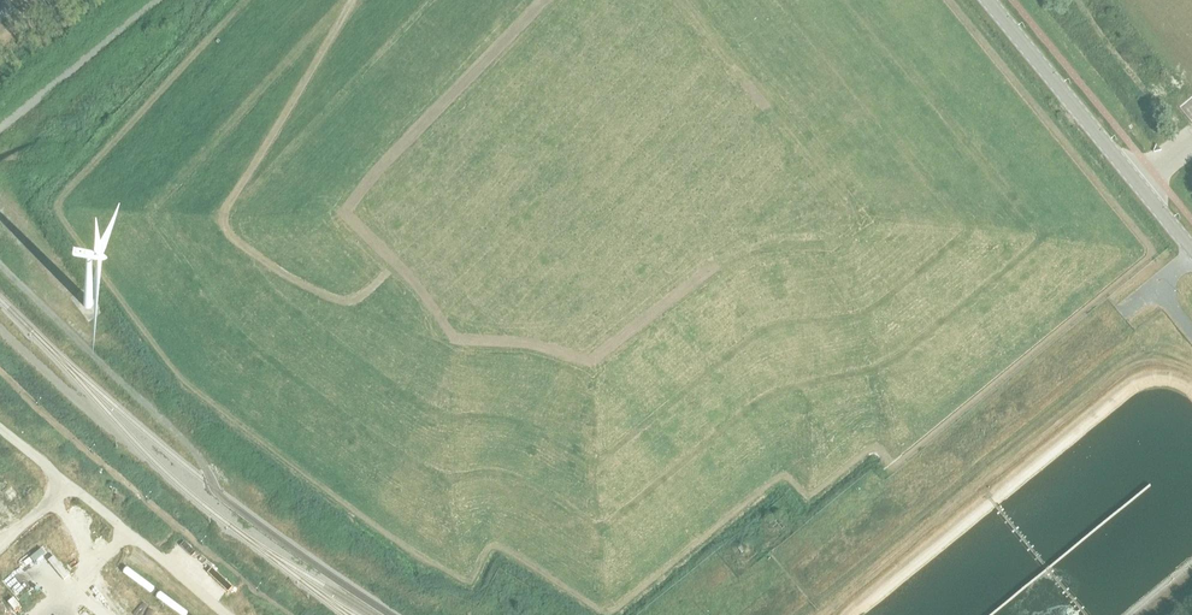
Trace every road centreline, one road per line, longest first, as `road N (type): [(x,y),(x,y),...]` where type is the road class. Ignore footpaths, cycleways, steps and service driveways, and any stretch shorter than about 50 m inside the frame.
road 1 (track): [(353,0),(225,217),(232,239),(341,302),(355,299),(407,253)]
road 2 (tertiary): [(1191,251),(986,0)]

